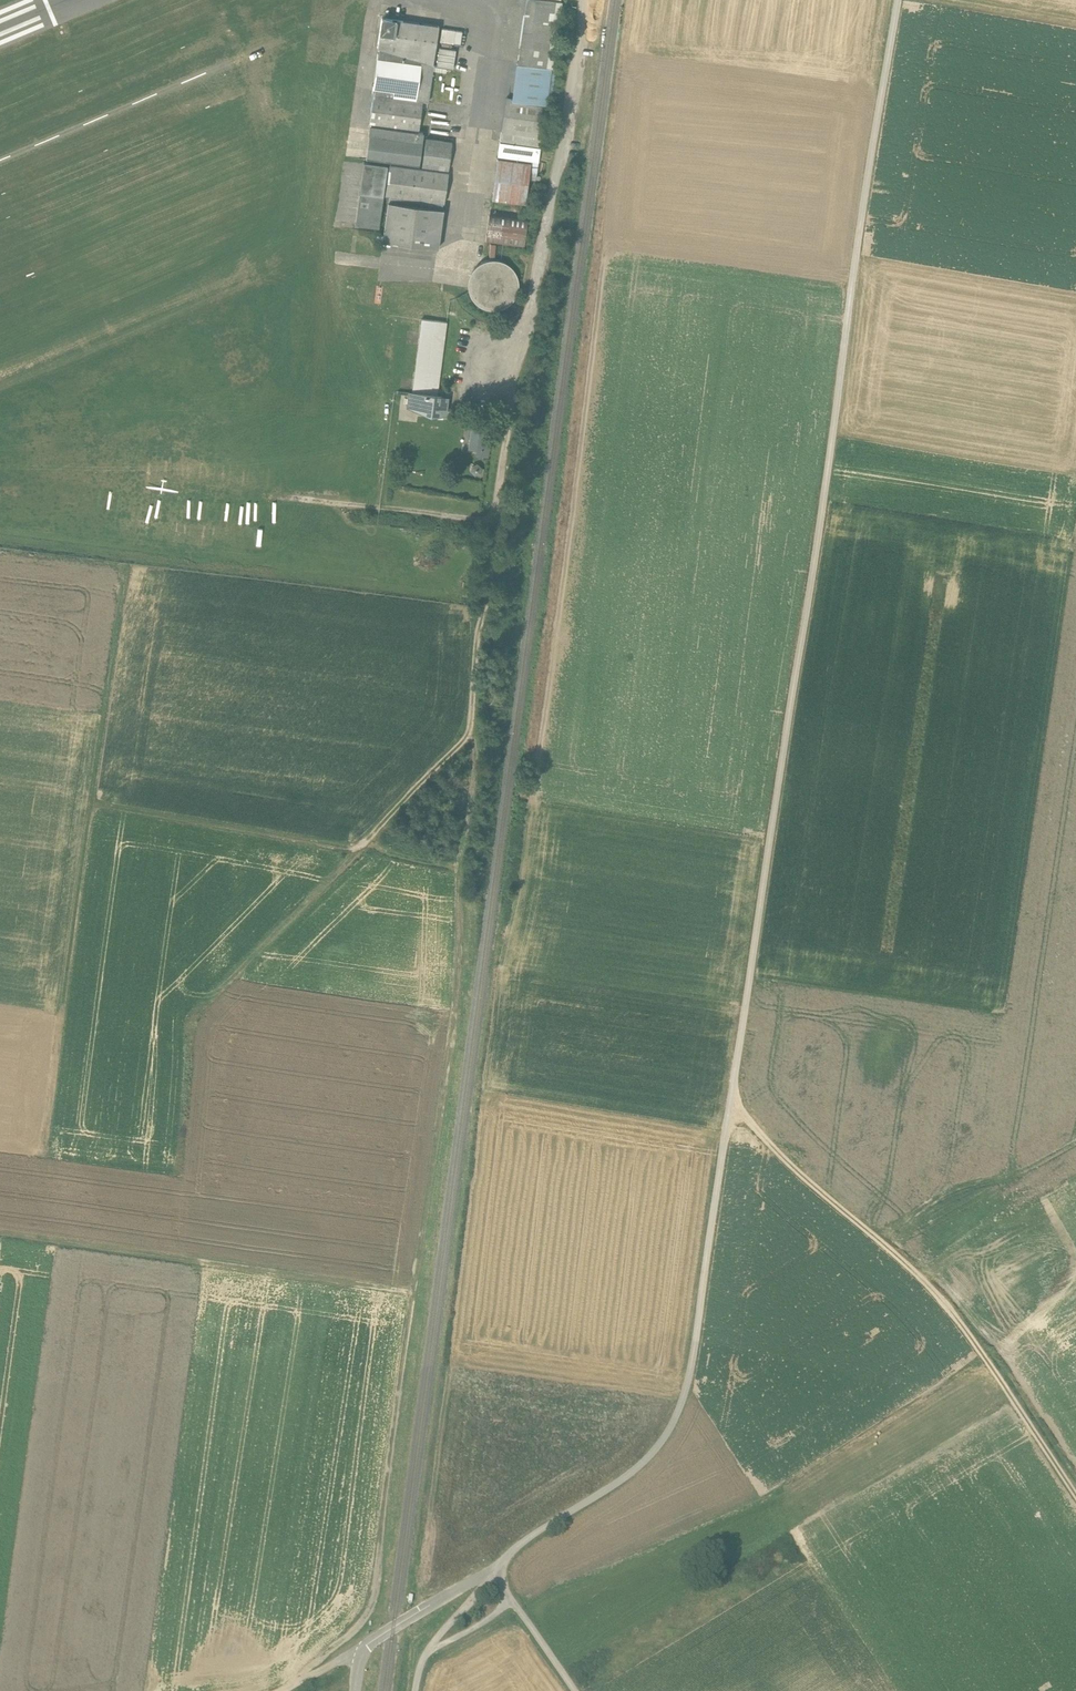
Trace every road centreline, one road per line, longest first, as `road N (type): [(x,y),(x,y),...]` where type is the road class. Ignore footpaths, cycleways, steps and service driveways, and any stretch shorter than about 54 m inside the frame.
road 1 (unclassified): [(897,0),(680,1384),(658,1430),(621,1470),(505,1567)]
road 2 (track): [(297,1686),(377,1630),(409,1291),(479,722)]
road 3 (track): [(127,571),(46,1152)]
road 4 (track): [(1075,1495),(932,1289),(776,1155),(726,1095)]
road 5 (track): [(0,1232),(409,1291)]
road 6 (track): [(355,851),(194,1017),(183,1177)]
road 7 (track): [(479,722),(486,591),(515,396)]
road 8 (track): [(92,808),(355,851)]
road 9 (track): [(499,524),(277,498)]
road 10 (track): [(483,1580),(431,1649),(488,1623),(514,1599)]
road 11 (track): [(479,722),(355,851)]
road 12 (track): [(505,1567),(366,1652)]
road 13 (unclassified): [(576,1690),(509,1593),(505,1567)]

